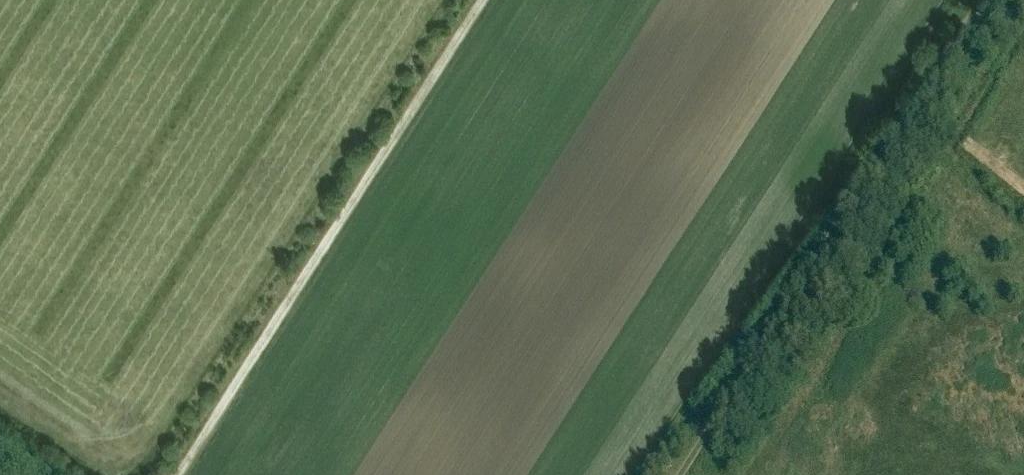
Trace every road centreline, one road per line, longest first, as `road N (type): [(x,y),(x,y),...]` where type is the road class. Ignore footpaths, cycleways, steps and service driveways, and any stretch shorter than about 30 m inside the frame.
road 1 (track): [(979,0),(679,474)]

